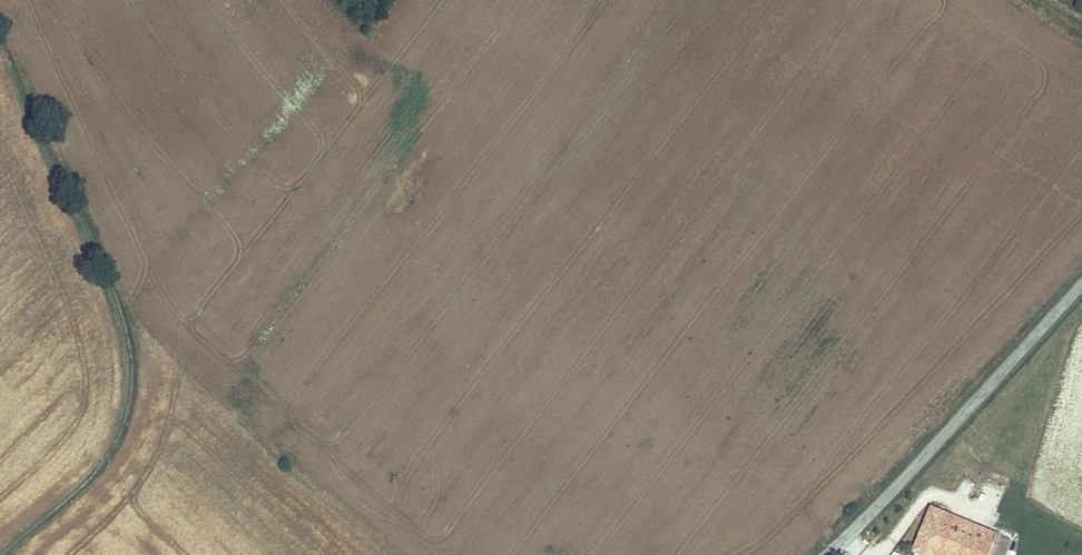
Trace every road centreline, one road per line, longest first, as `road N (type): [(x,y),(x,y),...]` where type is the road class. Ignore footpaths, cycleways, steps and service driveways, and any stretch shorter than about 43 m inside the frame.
road 1 (track): [(0,40),(114,271),(132,355),(130,416),(101,465),(2,554)]
road 2 (unclassified): [(825,554),(1081,287)]

